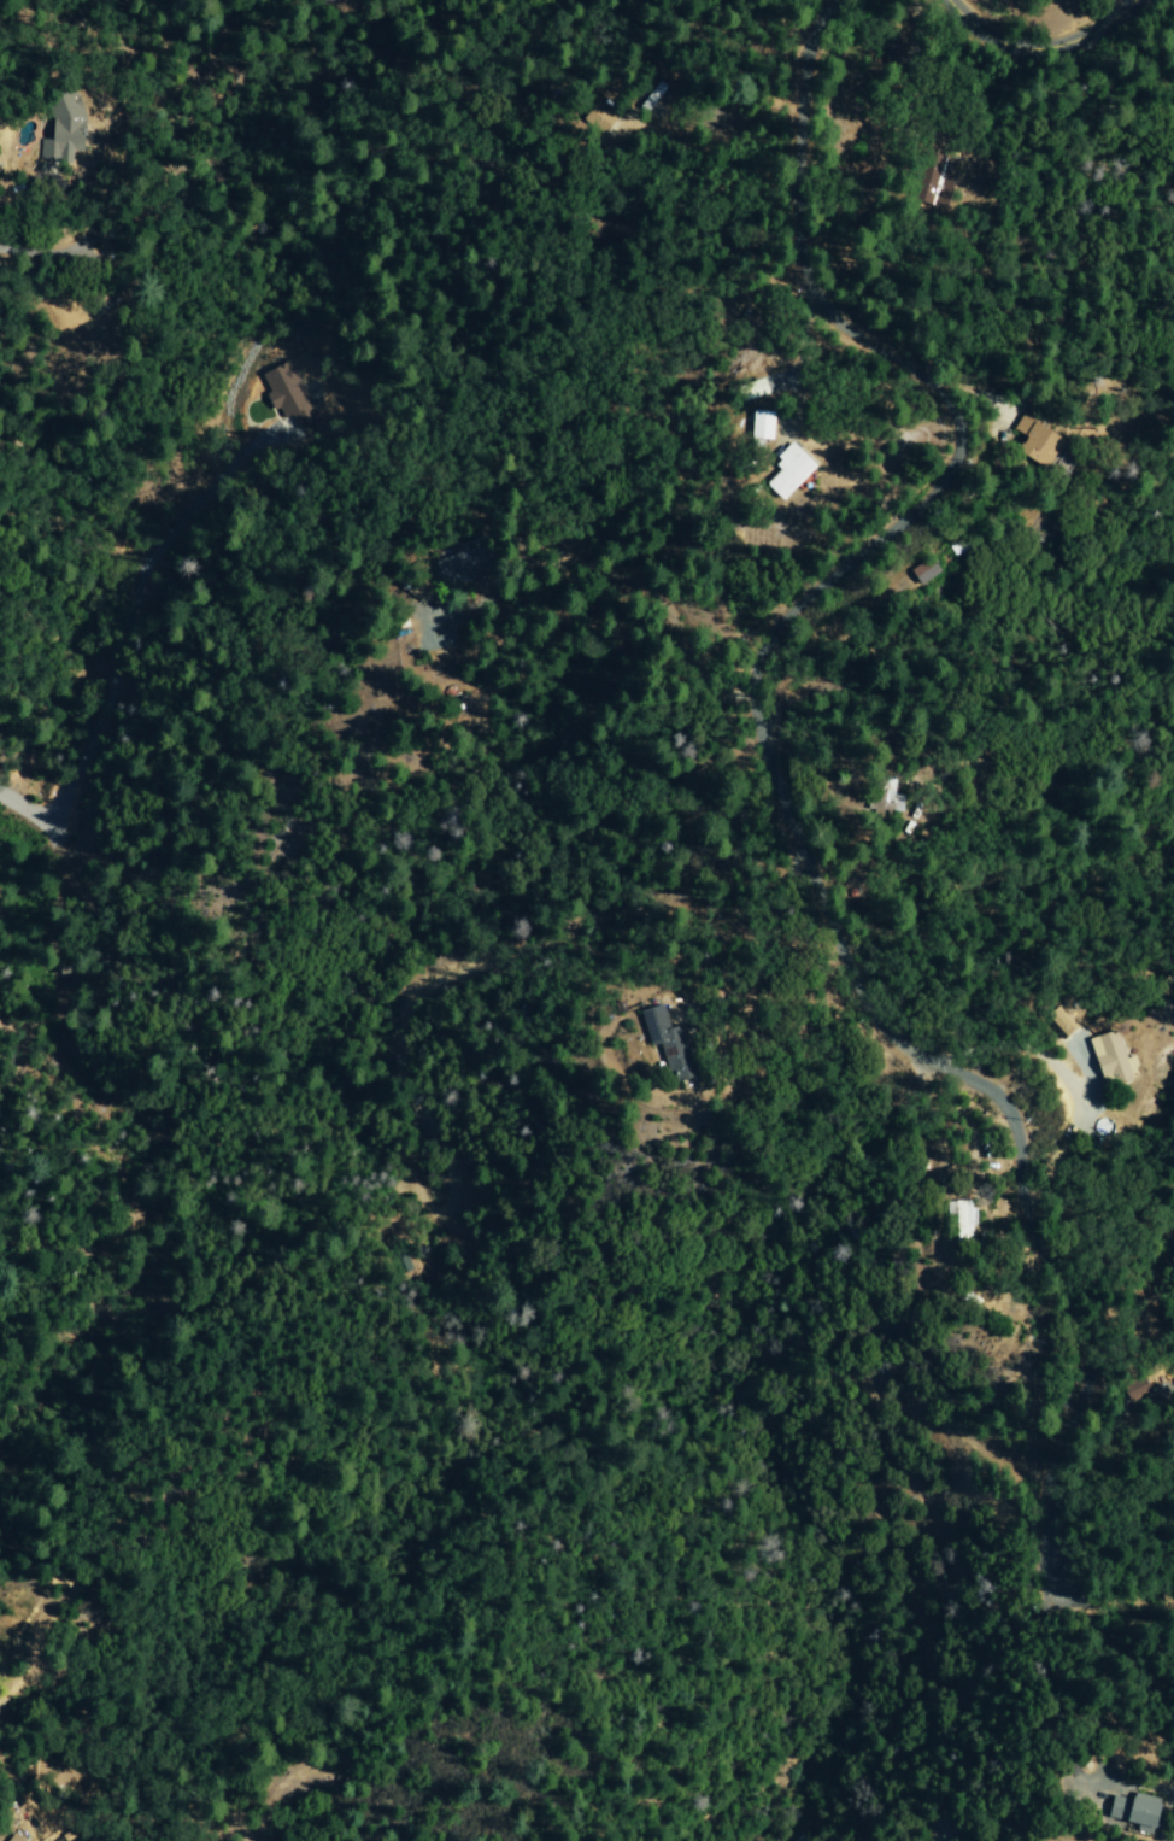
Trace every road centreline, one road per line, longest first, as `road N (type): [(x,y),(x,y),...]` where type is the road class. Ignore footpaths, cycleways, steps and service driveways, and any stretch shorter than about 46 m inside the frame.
road 1 (residential): [(1022,1624),(1022,1538),(1055,1432),(1002,1116),(963,1071),(910,1066),(859,996),(782,844),(751,721),(753,647),(905,521),(958,461),(938,392),(792,277),(785,210),(793,95),(818,0)]
road 2 (tertiary): [(948,0),(999,49),(1039,52),(1076,43),(1134,0)]

